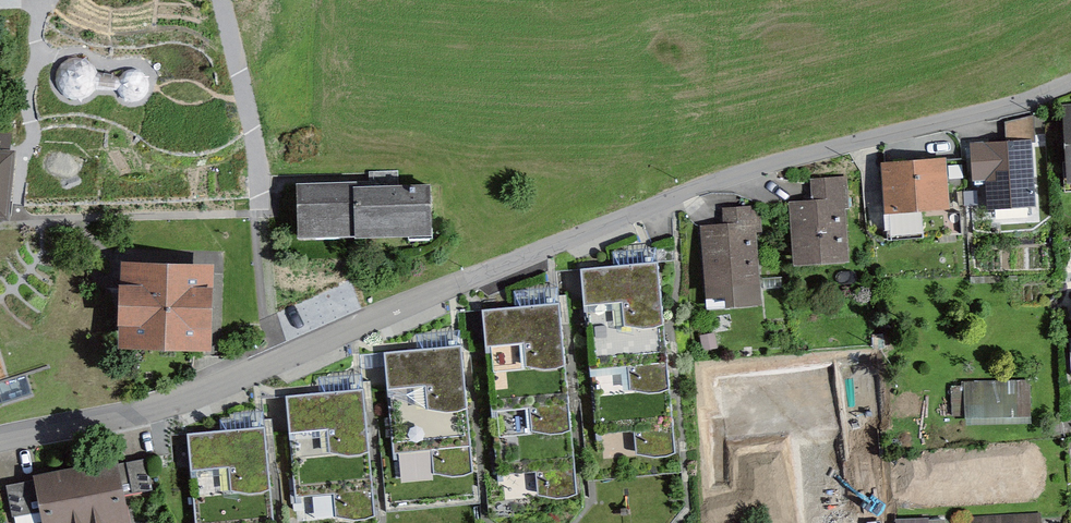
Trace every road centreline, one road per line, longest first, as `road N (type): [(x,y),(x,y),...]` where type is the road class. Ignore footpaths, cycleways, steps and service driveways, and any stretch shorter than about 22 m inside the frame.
road 1 (residential): [(0,438),(205,392),(688,191),(1010,106),(1070,80)]

